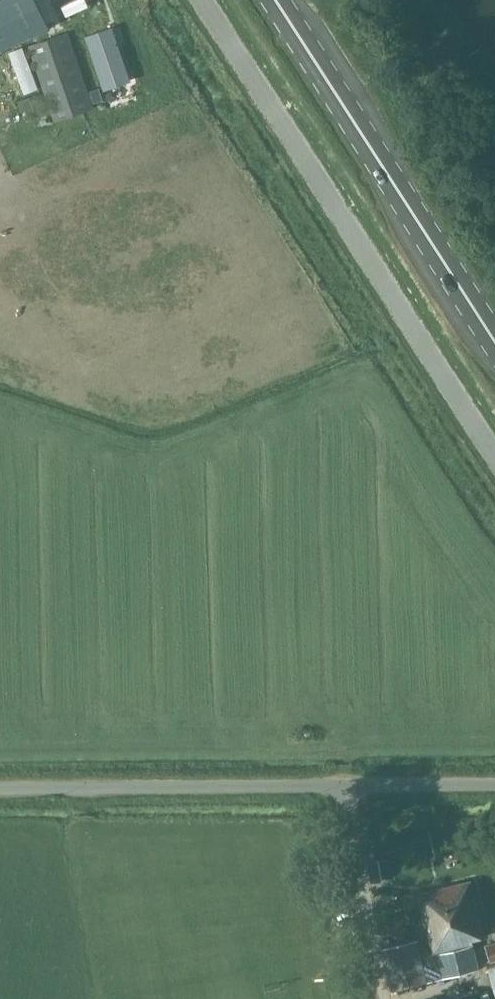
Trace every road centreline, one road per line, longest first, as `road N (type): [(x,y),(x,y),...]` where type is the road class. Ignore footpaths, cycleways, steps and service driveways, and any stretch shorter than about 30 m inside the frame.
road 1 (unclassified): [(200,0),(494,450)]
road 2 (unclassified): [(0,789),(494,785)]
road 3 (primary): [(494,345),(275,0)]

